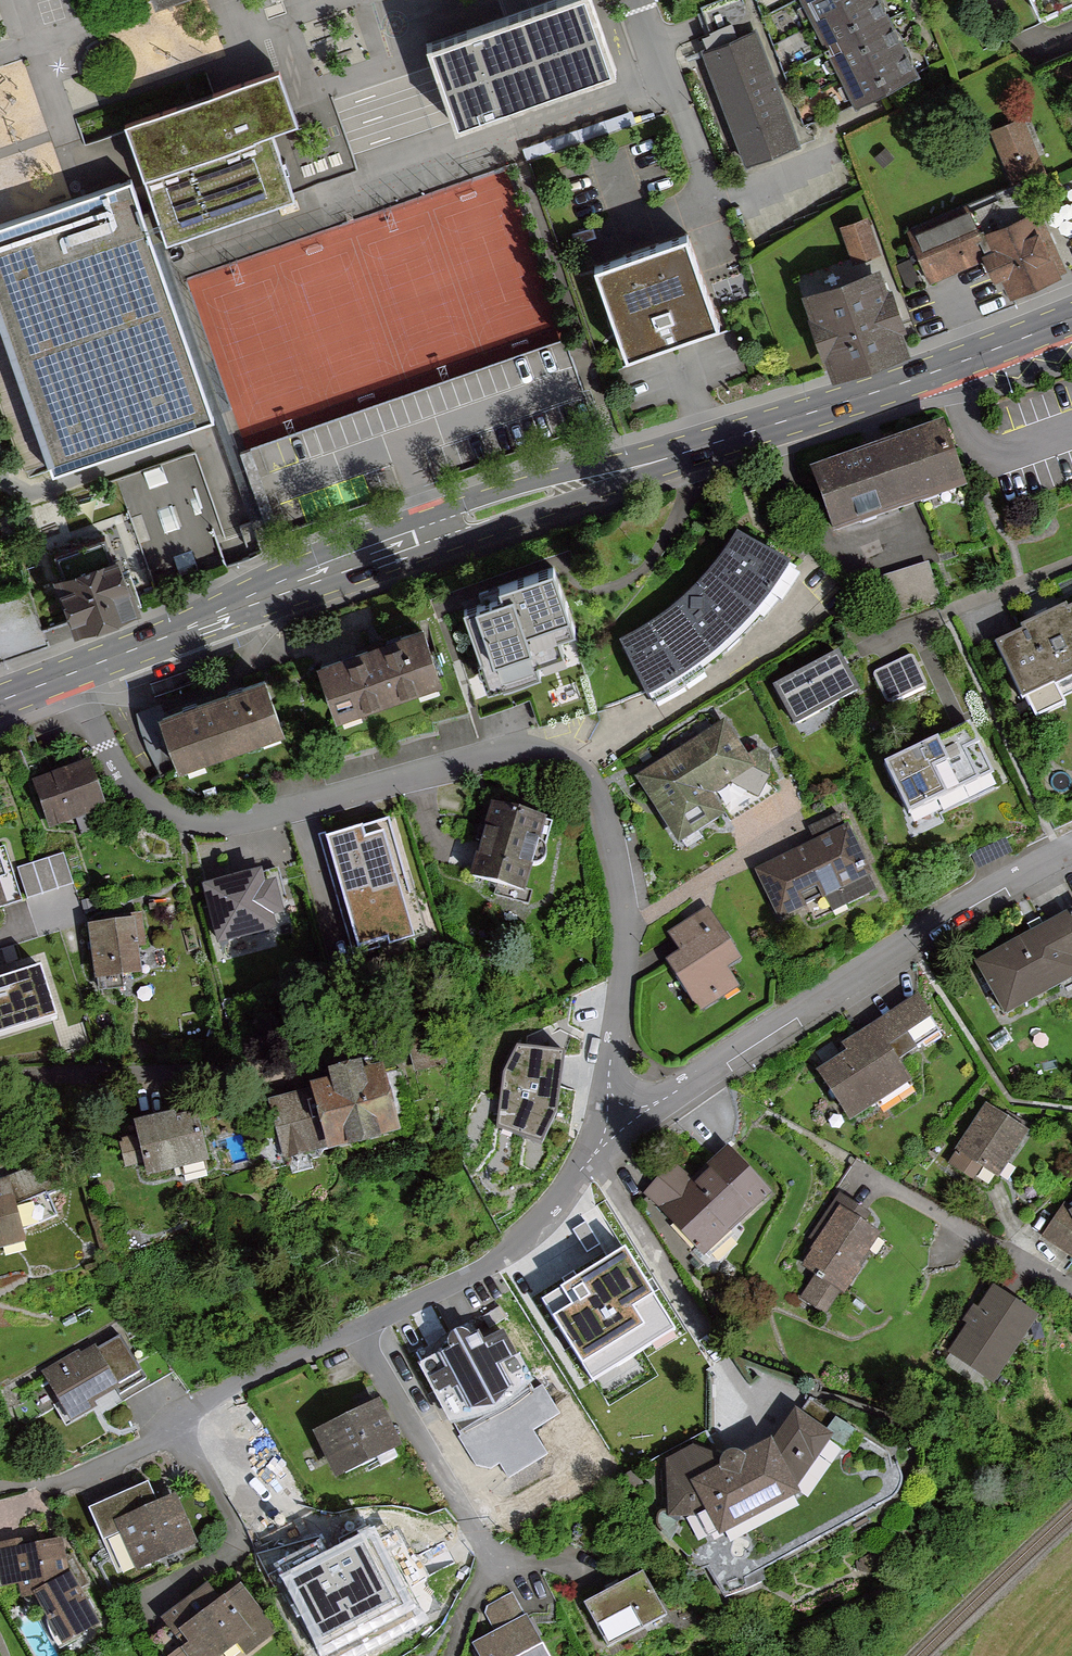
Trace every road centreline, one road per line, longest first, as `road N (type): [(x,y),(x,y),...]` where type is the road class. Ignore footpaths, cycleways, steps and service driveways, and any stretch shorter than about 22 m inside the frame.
road 1 (primary): [(1071,319),(796,417),(507,506),(73,676)]
road 2 (residential): [(73,676),(98,741),(131,791),(170,816),(204,822),(234,822),(506,749),(567,758)]
road 3 (residential): [(617,1114),(680,1089),(1071,843)]
road 4 (residential): [(567,758),(602,808),(620,879),(617,1114)]
road 5 (residential): [(356,1329),(468,1511),(480,1572),(456,1640)]
road 6 (residential): [(617,1114),(547,1214),(497,1255),(356,1329)]
road 7 (residential): [(648,0),(719,199),(720,233),(738,289)]
road 8 (residential): [(814,600),(678,705),(567,758)]
road 9 (residential): [(233,1063),(0,1083)]
road 10 (residential): [(356,1329),(211,1398),(183,1430)]
road 11 (residential): [(183,1430),(227,1516),(266,1553)]
road 12 (residential): [(1071,557),(932,610)]
road 13 (residential): [(183,1430),(50,1486)]

